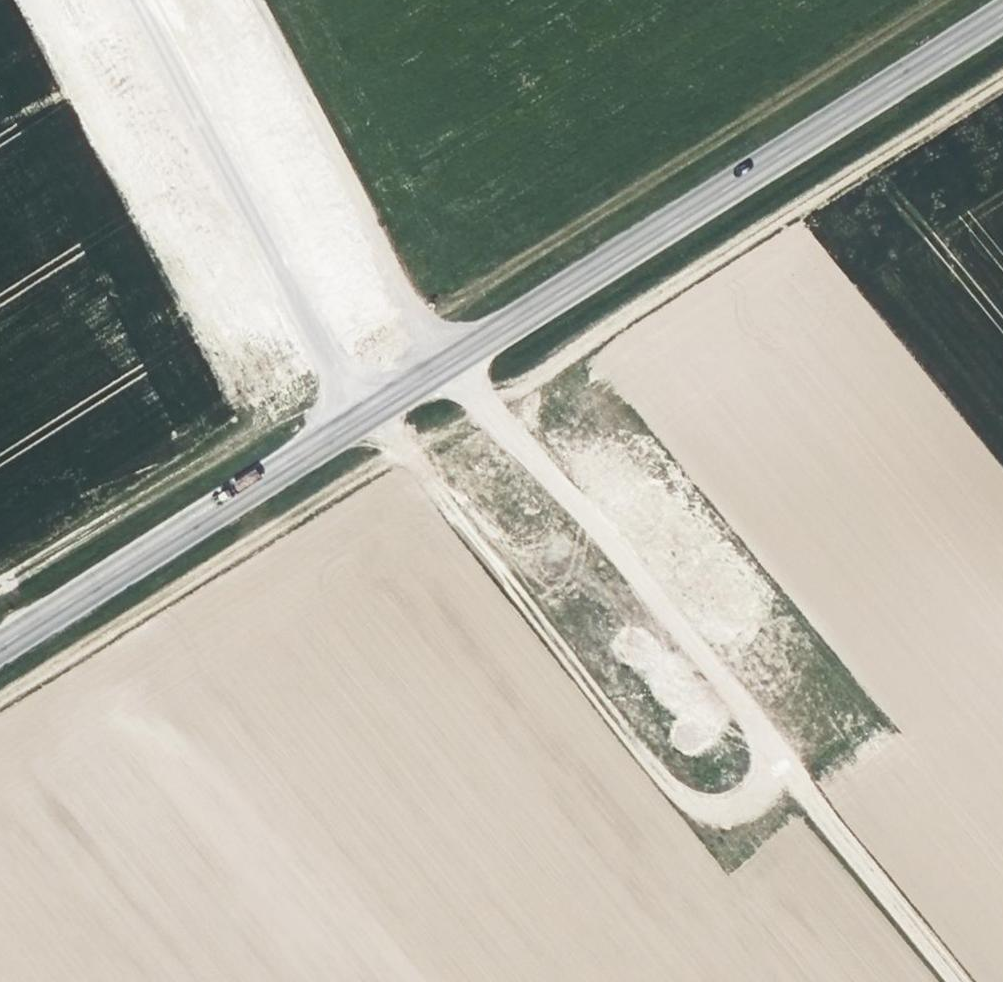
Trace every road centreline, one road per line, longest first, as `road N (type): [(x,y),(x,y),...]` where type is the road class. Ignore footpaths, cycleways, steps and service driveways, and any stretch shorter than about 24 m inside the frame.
road 1 (secondary): [(0,643),(1002,16)]
road 2 (track): [(0,702),(394,453),(496,406),(1002,81)]
road 3 (track): [(943,0),(0,591)]
road 4 (track): [(957,981),(454,353)]
road 5 (track): [(781,767),(735,811),(688,801),(360,413)]
road 6 (track): [(142,0),(360,413)]

